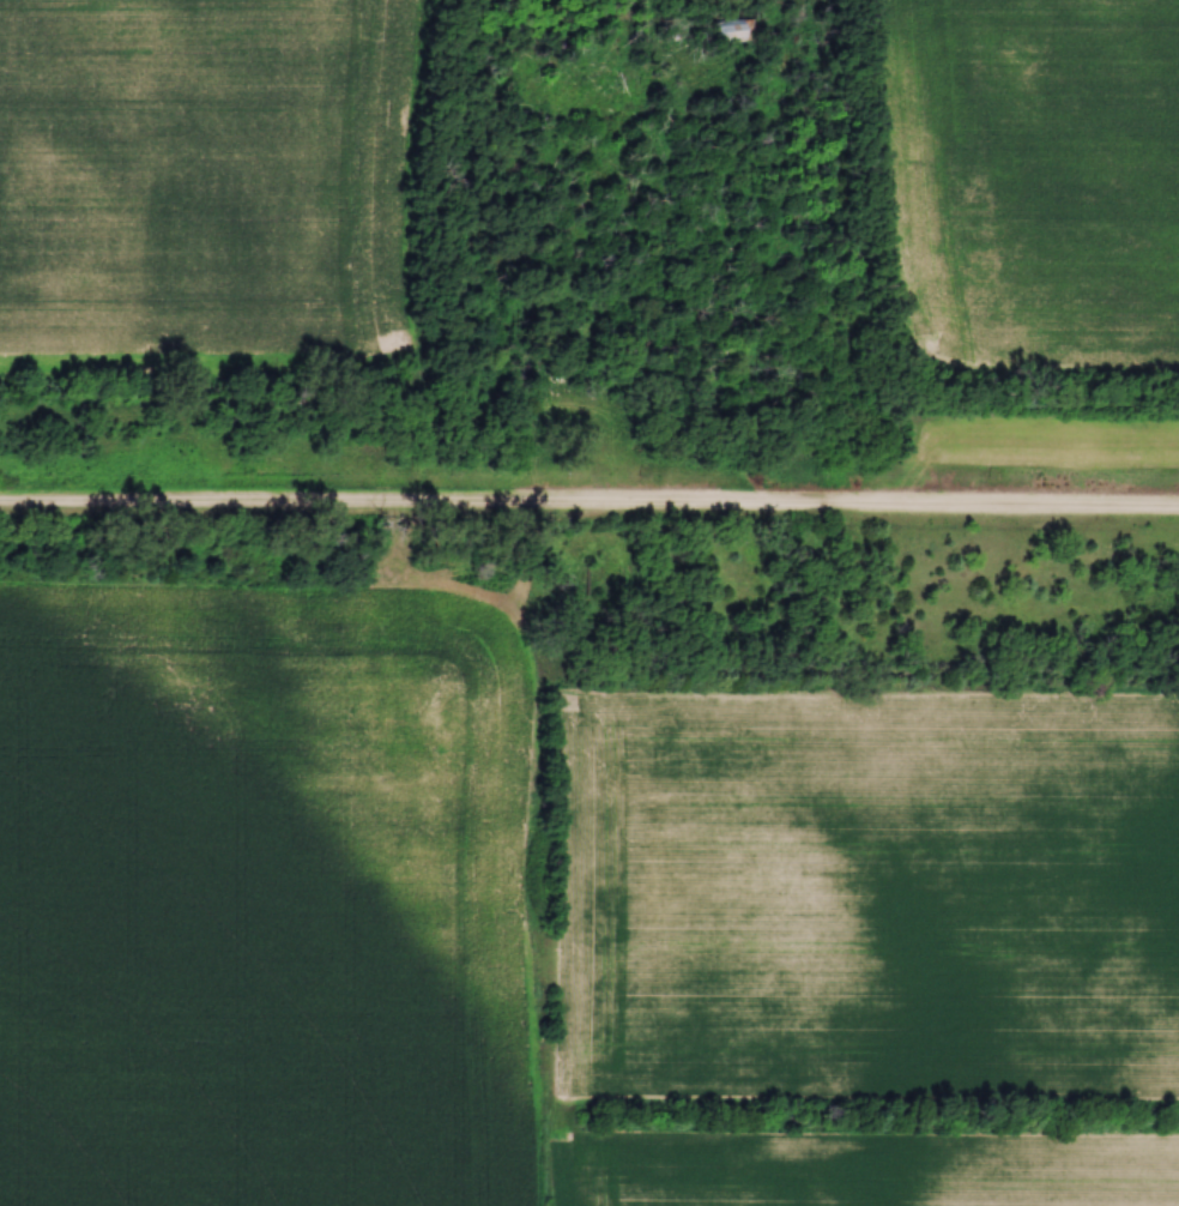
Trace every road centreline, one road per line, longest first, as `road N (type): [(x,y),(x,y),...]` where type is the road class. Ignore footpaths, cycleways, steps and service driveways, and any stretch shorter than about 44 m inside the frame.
road 1 (residential): [(1178,516),(0,508)]

